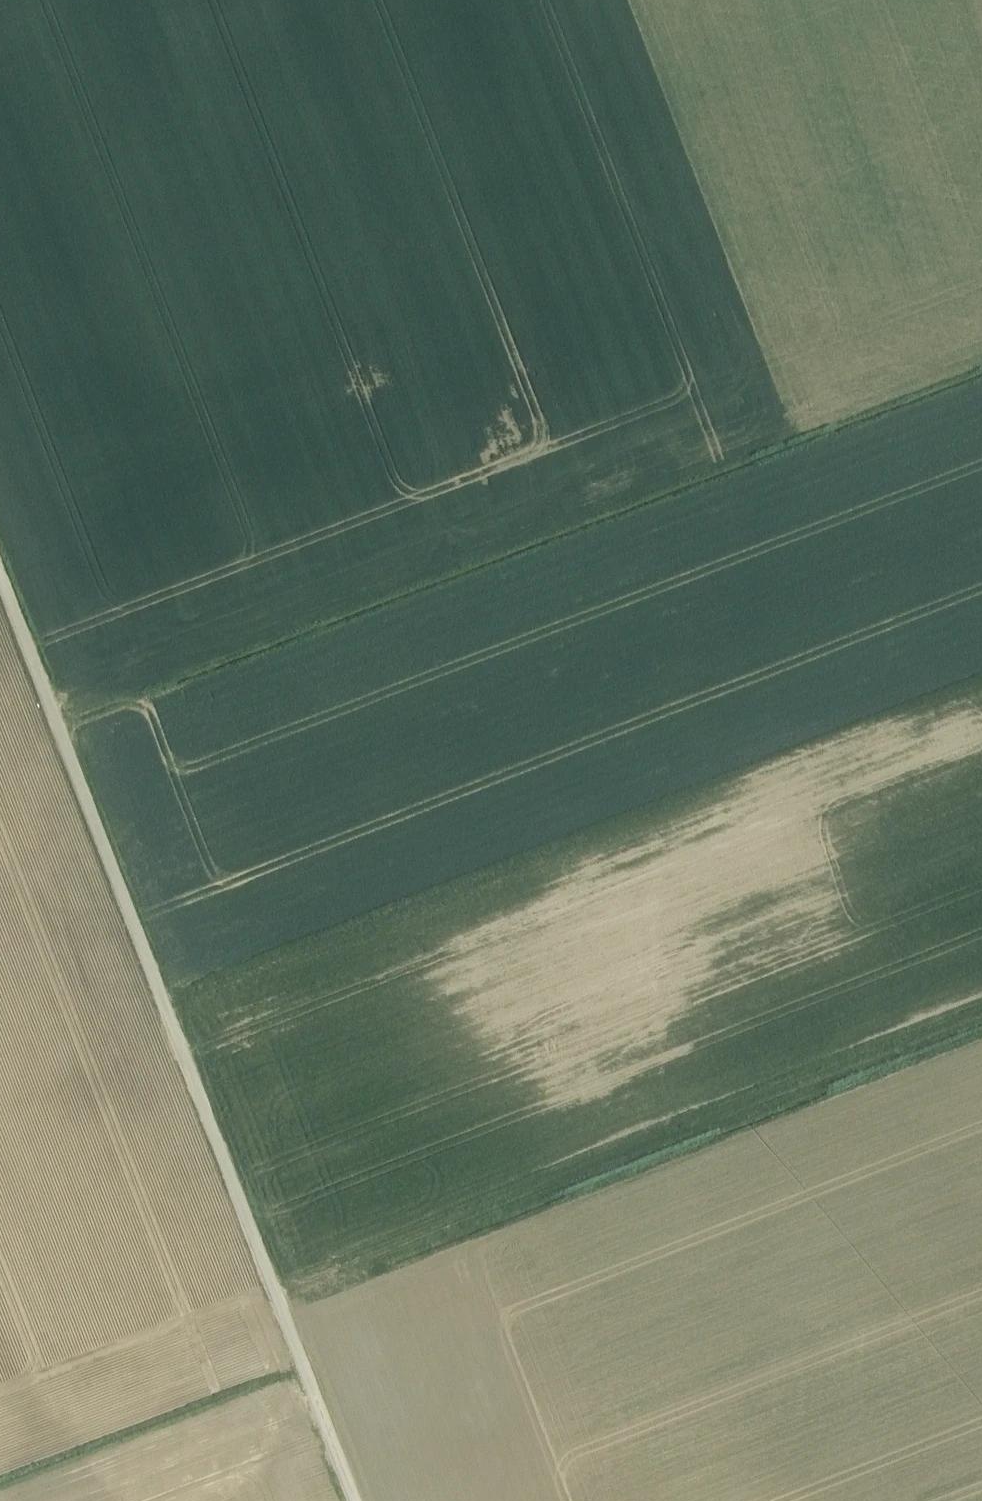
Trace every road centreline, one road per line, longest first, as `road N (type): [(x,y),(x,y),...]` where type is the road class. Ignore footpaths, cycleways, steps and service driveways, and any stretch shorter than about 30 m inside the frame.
road 1 (unclassified): [(357,1500),(0,570)]

